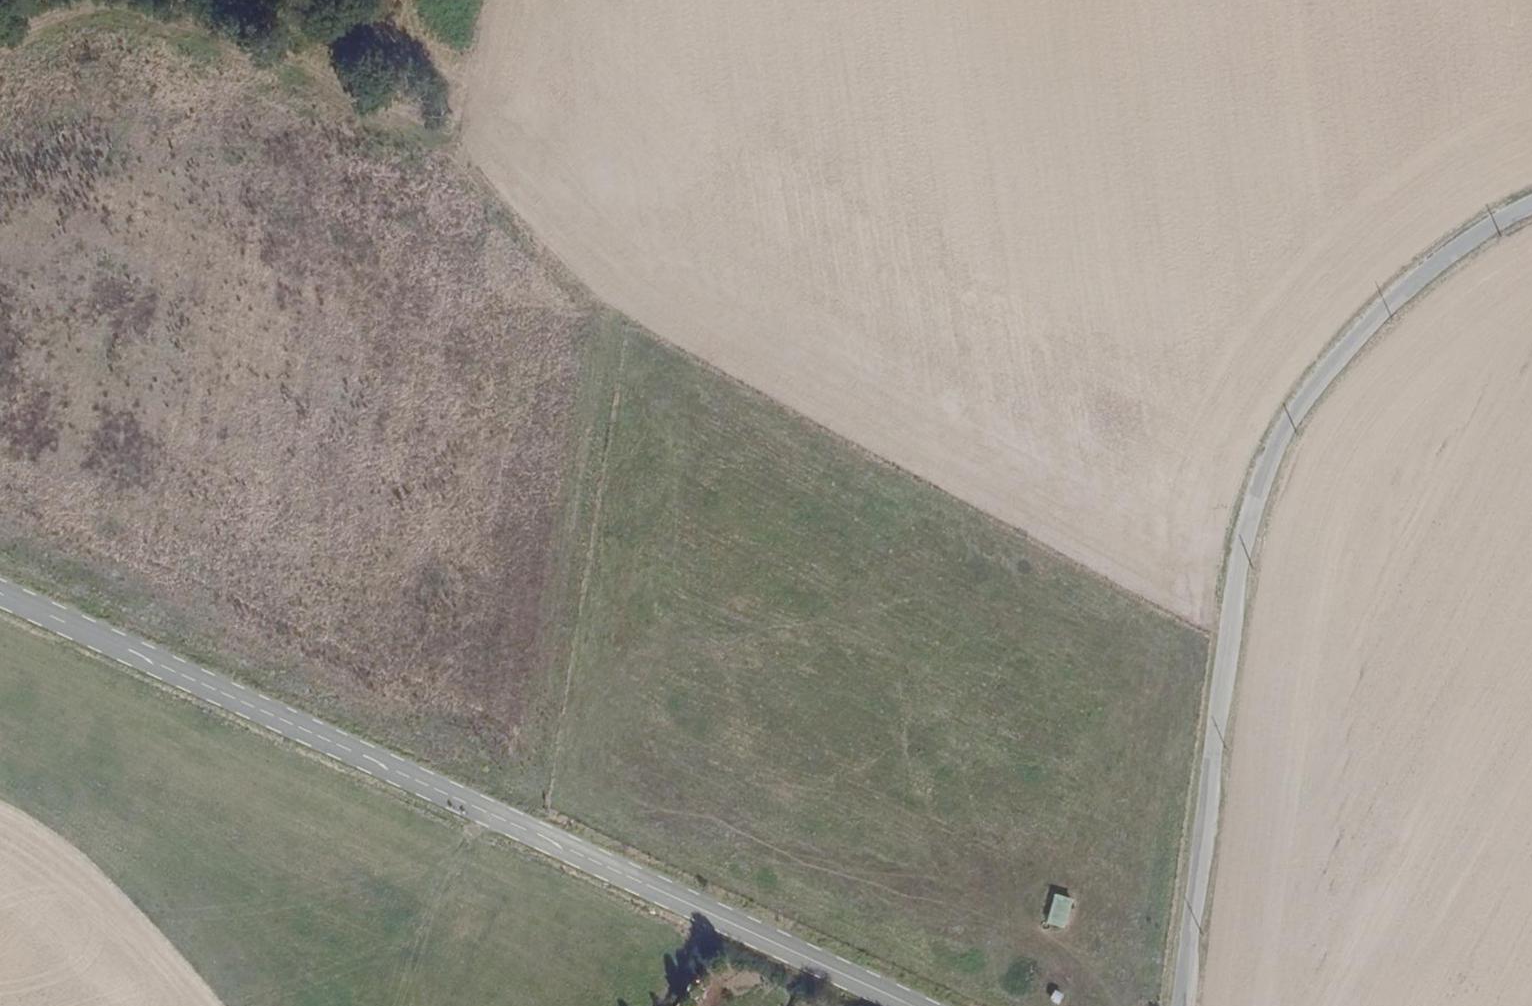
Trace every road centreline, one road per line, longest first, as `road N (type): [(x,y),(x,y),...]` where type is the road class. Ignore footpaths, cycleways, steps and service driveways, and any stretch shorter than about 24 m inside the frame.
road 1 (tertiary): [(910,1005),(0,599)]
road 2 (unclassified): [(1531,200),(1404,282),(1290,407),(1244,526),(1175,1005)]

